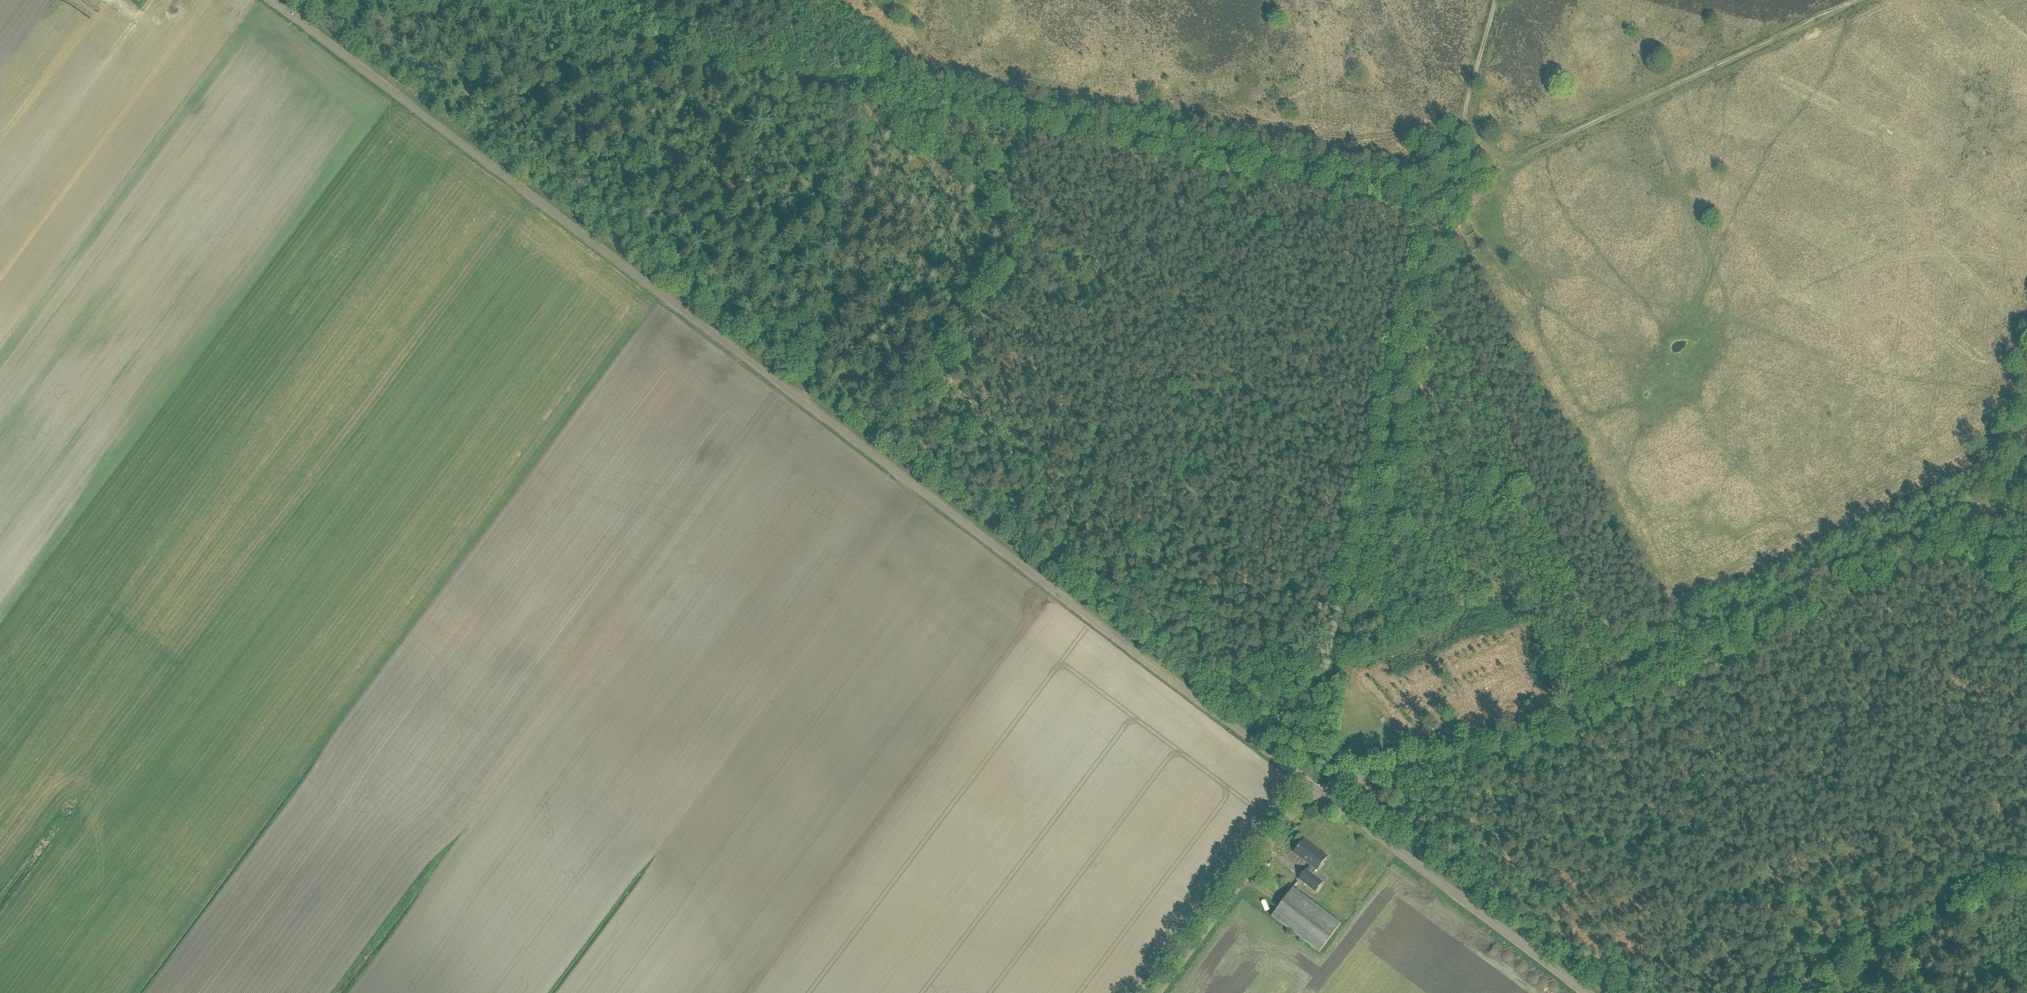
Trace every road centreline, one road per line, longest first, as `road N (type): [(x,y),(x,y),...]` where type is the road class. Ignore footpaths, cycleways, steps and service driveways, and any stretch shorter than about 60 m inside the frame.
road 1 (unclassified): [(1314,787),(271,0)]
road 2 (track): [(1404,768),(1486,750),(2026,498)]
road 3 (unclassified): [(1586,992),(1327,797)]
road 4 (track): [(1792,992),(2026,870)]
road 5 (unclassified): [(1157,992),(1314,787)]

